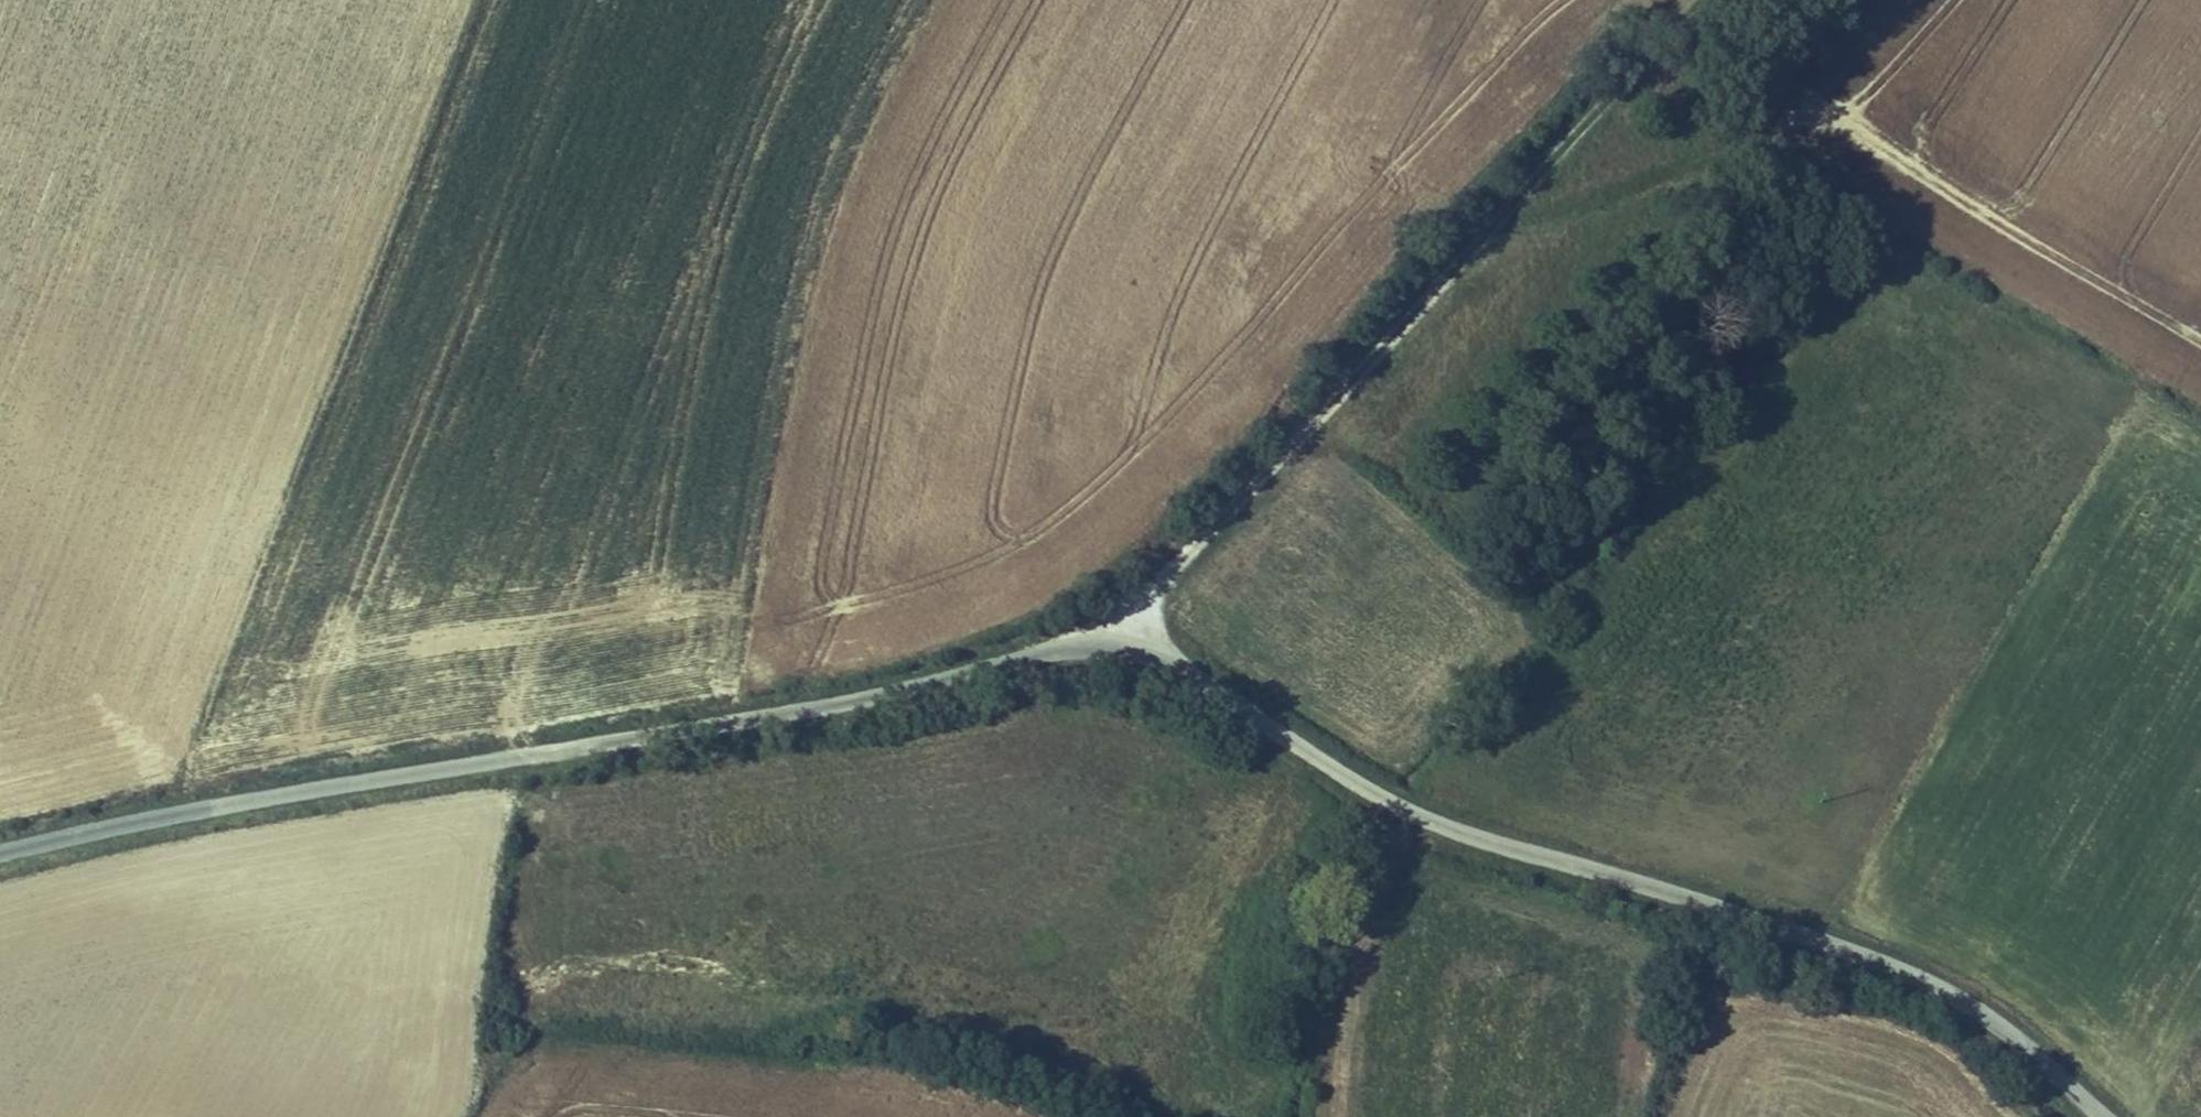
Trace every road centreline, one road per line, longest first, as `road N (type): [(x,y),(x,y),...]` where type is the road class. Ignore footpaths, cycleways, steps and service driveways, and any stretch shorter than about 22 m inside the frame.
road 1 (unclassified): [(0,850),(162,810),(655,731),(1066,641),(1131,649),(1176,664),(1406,812),(1900,970),(2011,1035),(2104,1116)]
road 2 (track): [(1131,649),(1149,597),(1170,566),(1580,127),(1715,0)]

